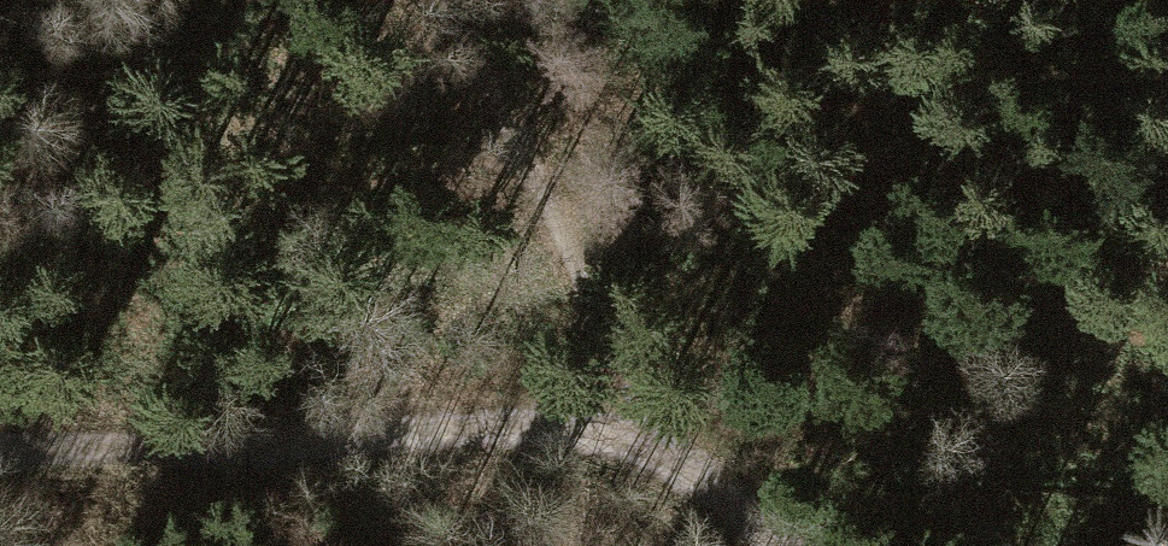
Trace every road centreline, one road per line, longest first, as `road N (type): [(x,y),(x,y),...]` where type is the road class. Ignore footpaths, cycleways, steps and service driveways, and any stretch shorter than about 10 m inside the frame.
road 1 (track): [(0,451),(246,450),(536,418),(629,427)]
road 2 (track): [(629,427),(472,0)]
road 3 (track): [(629,427),(774,545)]

